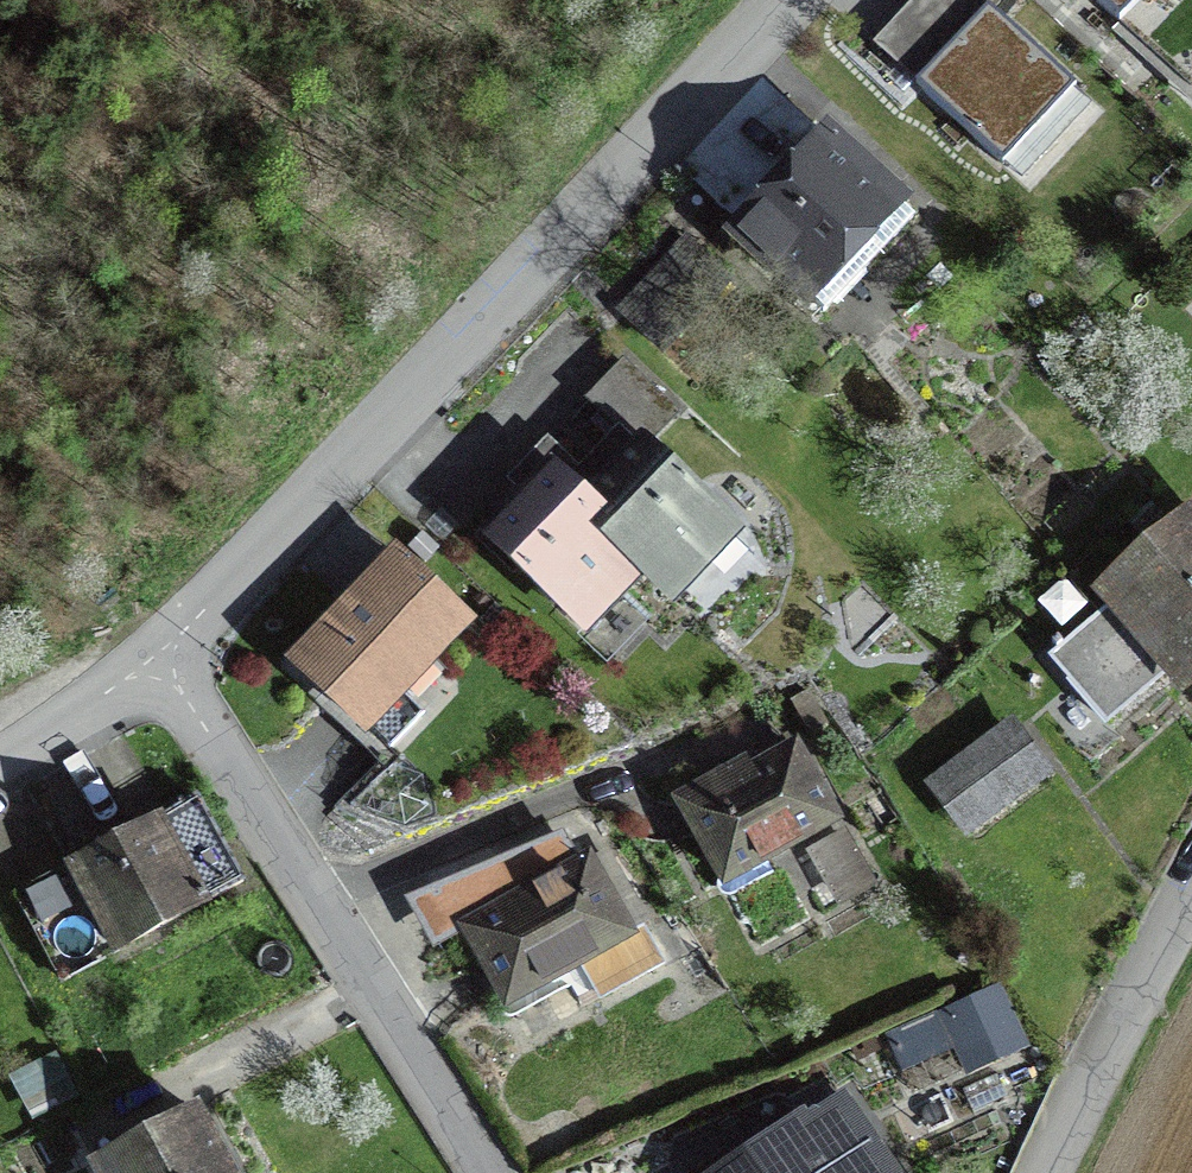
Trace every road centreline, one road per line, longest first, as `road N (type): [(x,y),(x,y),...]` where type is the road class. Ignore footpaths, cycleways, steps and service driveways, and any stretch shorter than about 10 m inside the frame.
road 1 (residential): [(163,658),(773,0)]
road 2 (residential): [(489,1172),(163,658)]
road 3 (residential): [(1191,920),(1054,1172)]
road 4 (residential): [(0,749),(163,658)]

